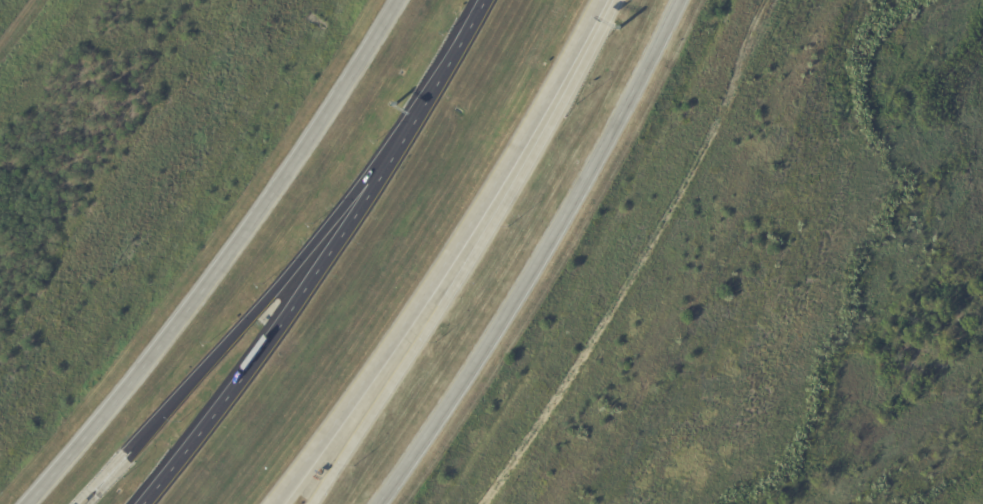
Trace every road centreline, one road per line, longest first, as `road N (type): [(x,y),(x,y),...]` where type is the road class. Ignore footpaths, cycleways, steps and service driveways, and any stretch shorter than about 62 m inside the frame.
road 1 (tertiary): [(401,0),(304,152),(166,342),(28,503)]
road 2 (motorway): [(276,503),(481,207),(599,0)]
road 3 (motorway): [(313,503),(487,233),(615,0)]
road 4 (tertiary): [(379,503),(567,217),(680,0)]
road 5 (motorway): [(394,151),(255,314),(75,503)]
road 6 (motorway): [(394,151),(275,336),(144,503)]
road 7 (motorway): [(485,0),(394,151)]

